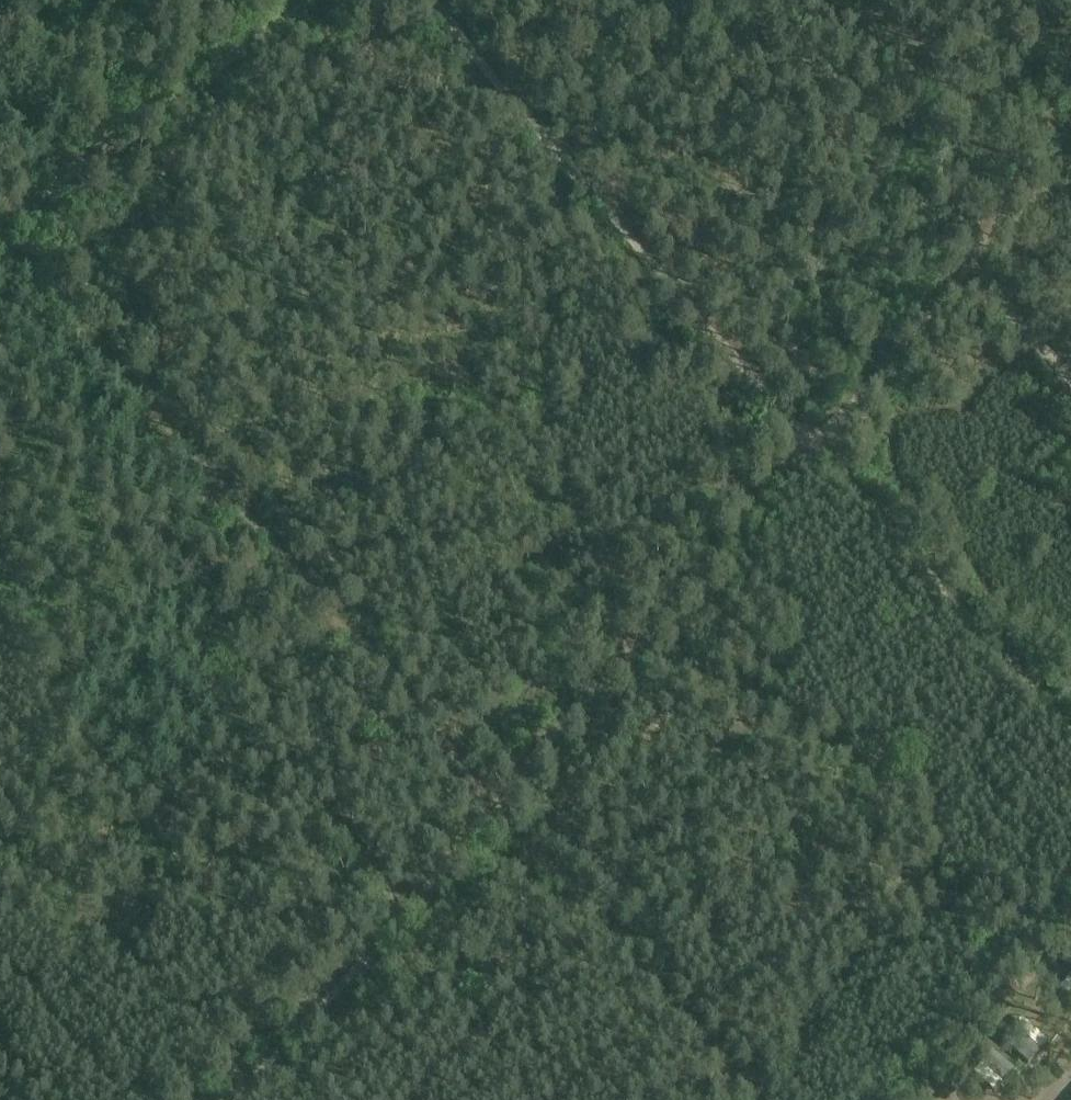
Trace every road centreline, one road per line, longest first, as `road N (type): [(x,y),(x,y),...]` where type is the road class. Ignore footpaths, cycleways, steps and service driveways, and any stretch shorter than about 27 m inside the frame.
road 1 (track): [(816,443),(434,0)]
road 2 (track): [(497,802),(816,443)]
road 3 (track): [(1070,732),(816,443)]
road 4 (track): [(0,229),(301,0)]
road 5 (track): [(235,1099),(395,919)]
road 6 (track): [(963,286),(1070,87)]
road 7 (track): [(816,443),(963,286)]
road 8 (track): [(395,919),(497,802)]

